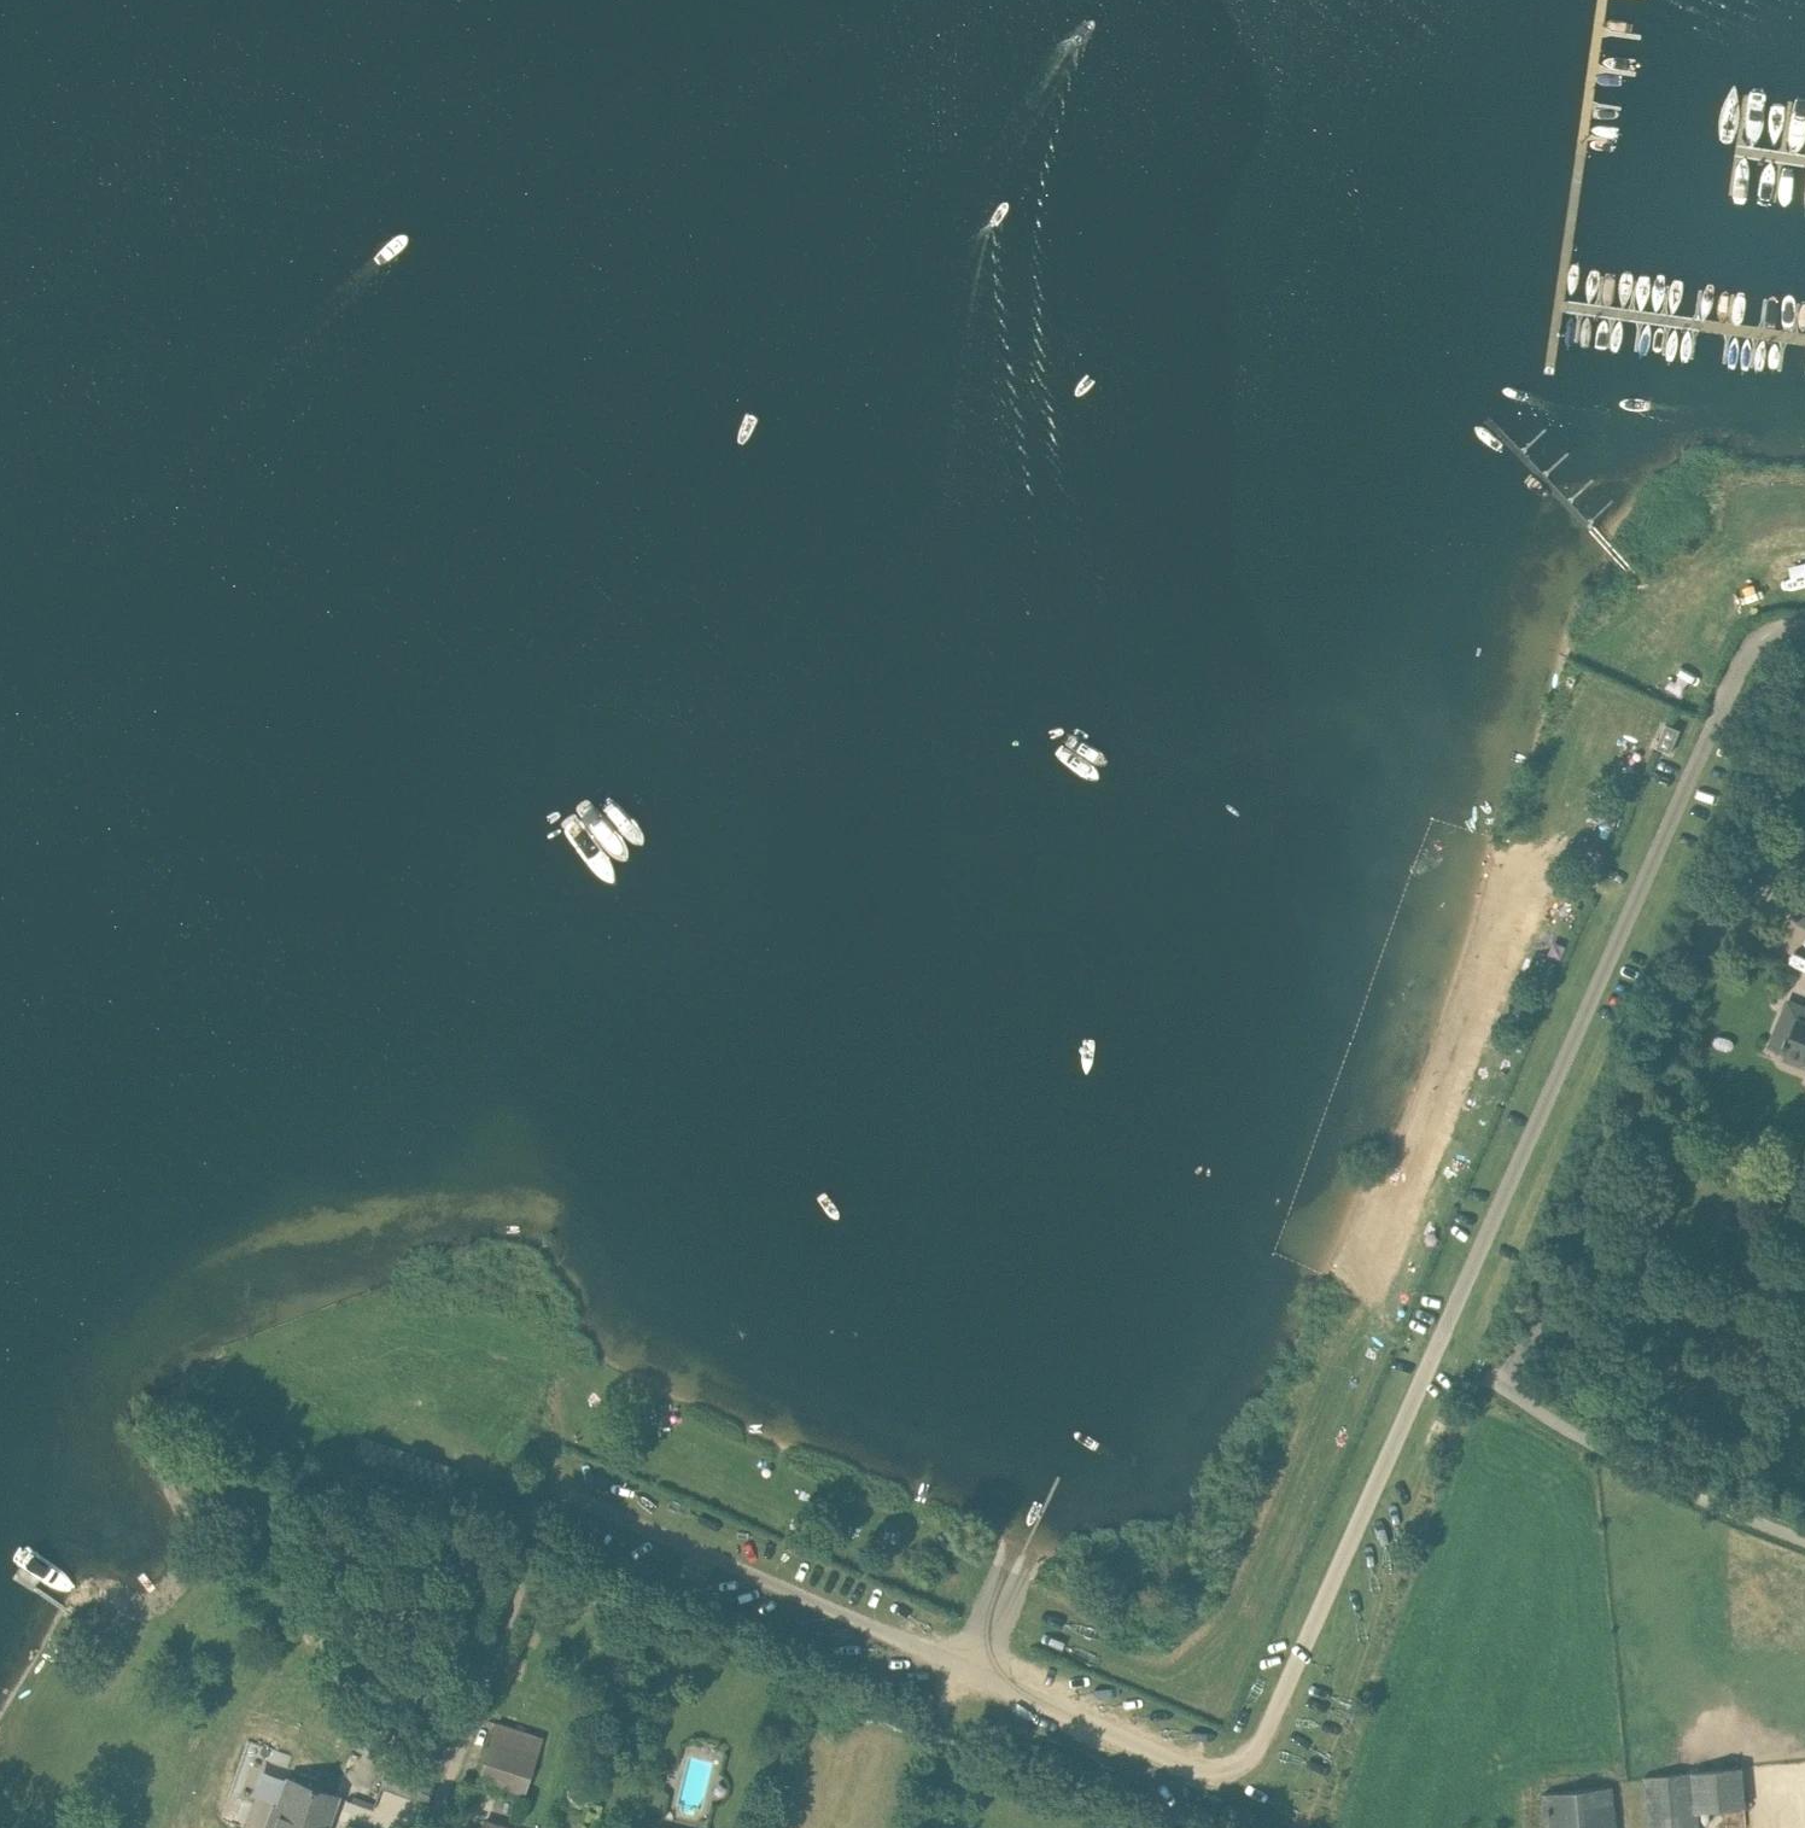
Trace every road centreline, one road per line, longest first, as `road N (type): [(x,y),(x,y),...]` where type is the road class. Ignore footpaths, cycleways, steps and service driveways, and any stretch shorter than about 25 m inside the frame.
road 1 (residential): [(1804,1544),(1751,1528),(1623,1463),(1502,1389)]

